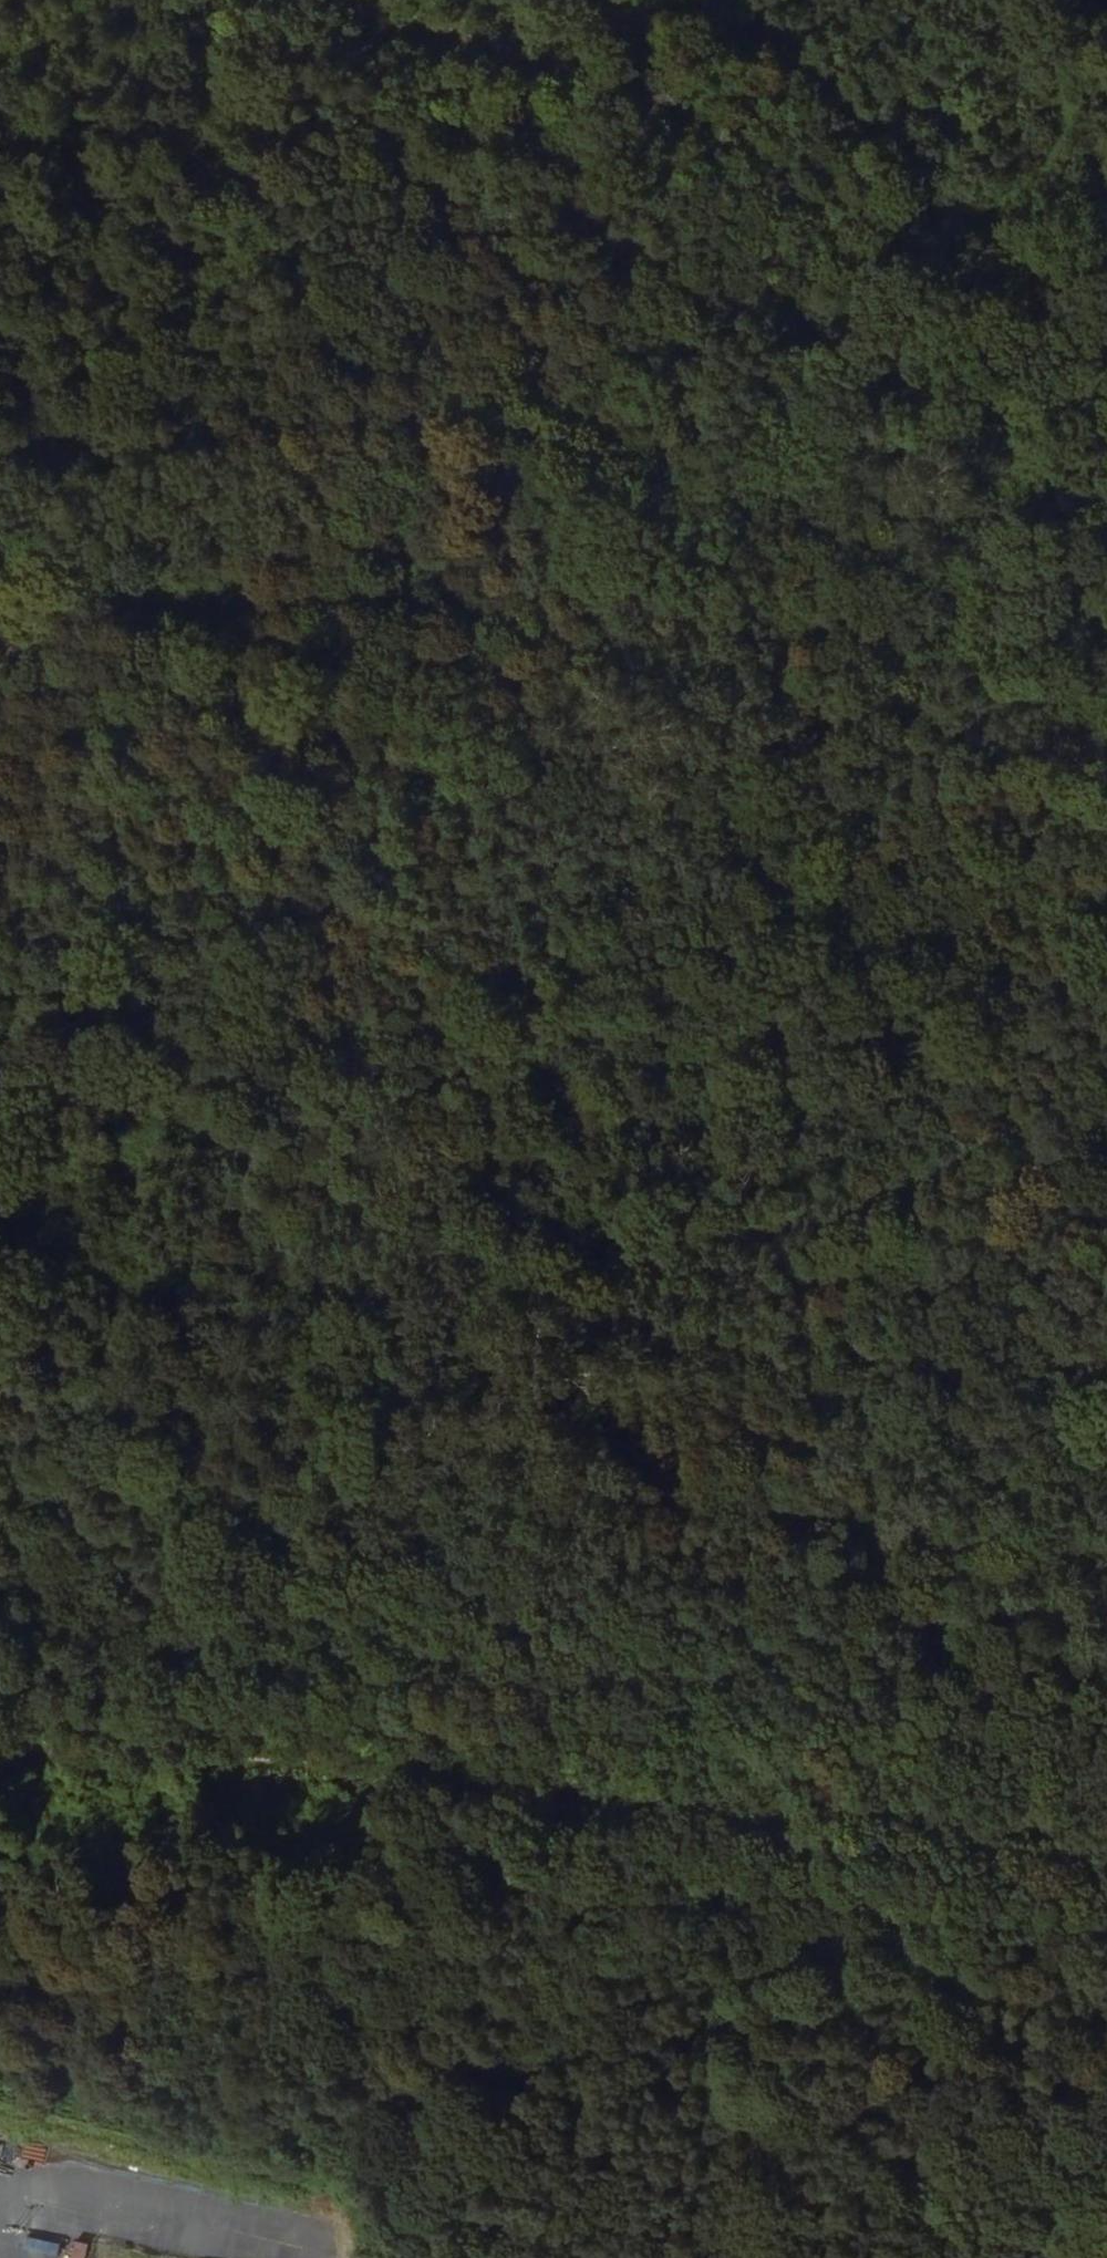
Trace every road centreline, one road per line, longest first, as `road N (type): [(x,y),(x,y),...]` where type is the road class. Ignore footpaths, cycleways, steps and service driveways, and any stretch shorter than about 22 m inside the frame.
road 1 (track): [(1106,489),(959,400),(727,55),(484,0)]

